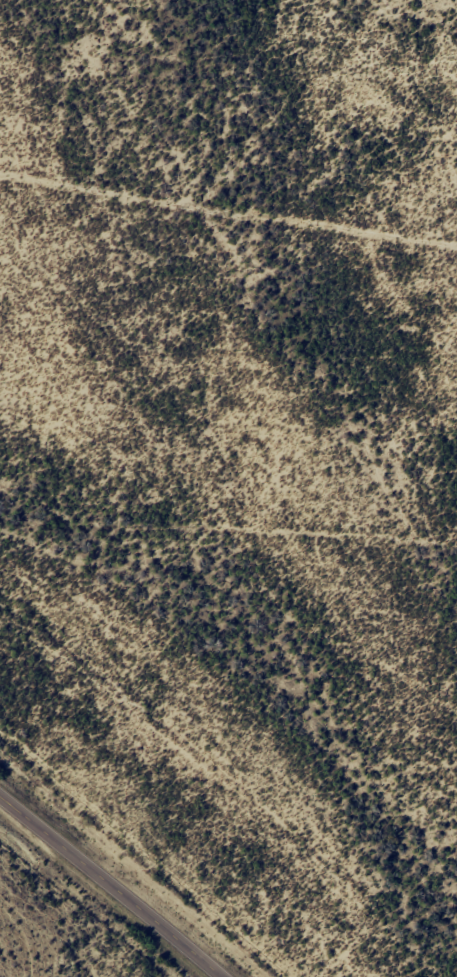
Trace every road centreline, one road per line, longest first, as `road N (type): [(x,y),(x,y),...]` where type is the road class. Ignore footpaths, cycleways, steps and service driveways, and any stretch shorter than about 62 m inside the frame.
road 1 (tertiary): [(0,794),(225,976)]

